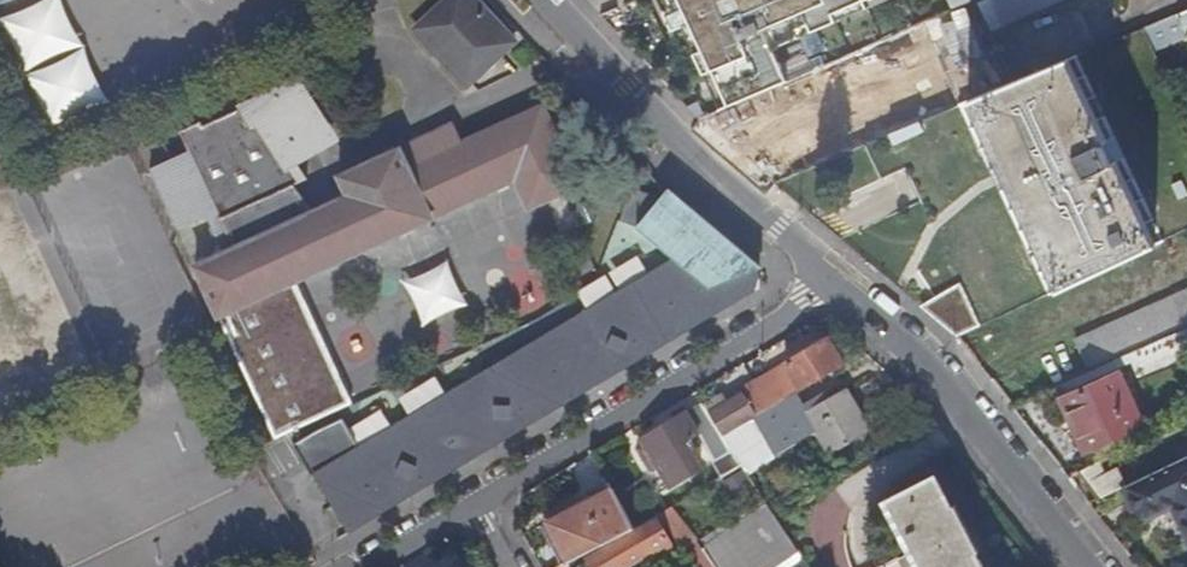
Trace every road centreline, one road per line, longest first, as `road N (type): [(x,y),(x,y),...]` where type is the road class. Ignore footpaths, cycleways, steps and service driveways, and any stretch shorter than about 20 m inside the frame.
road 1 (residential): [(826,281),(810,300),(474,507)]
road 2 (residential): [(548,0),(826,281)]
road 3 (residential): [(826,281),(952,400),(1082,566)]

